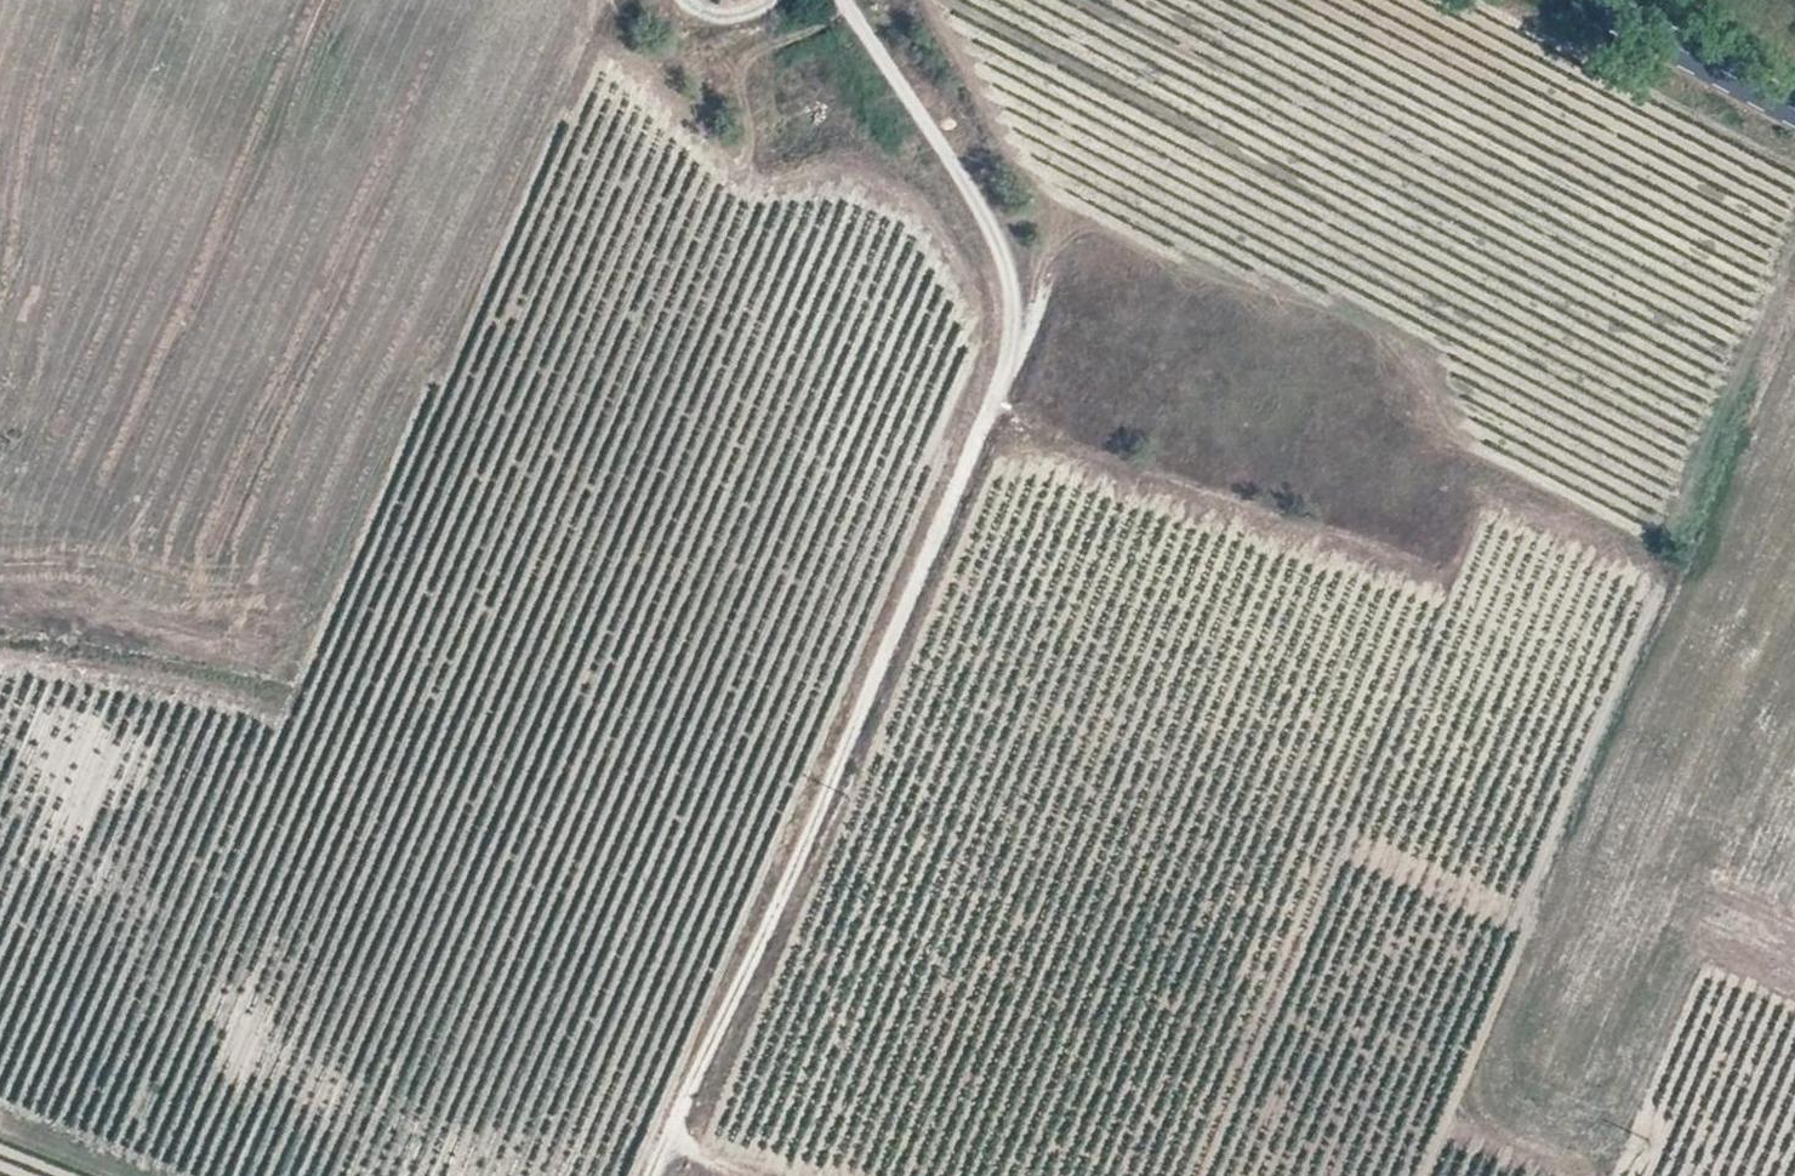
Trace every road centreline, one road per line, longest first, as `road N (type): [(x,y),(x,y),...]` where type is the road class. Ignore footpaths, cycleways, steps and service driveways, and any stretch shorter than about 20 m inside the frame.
road 1 (track): [(836,0),(973,199),(1006,261),(1016,311),(1010,356),(825,797),(651,1175)]
road 2 (tertiary): [(1794,111),(1581,0)]

